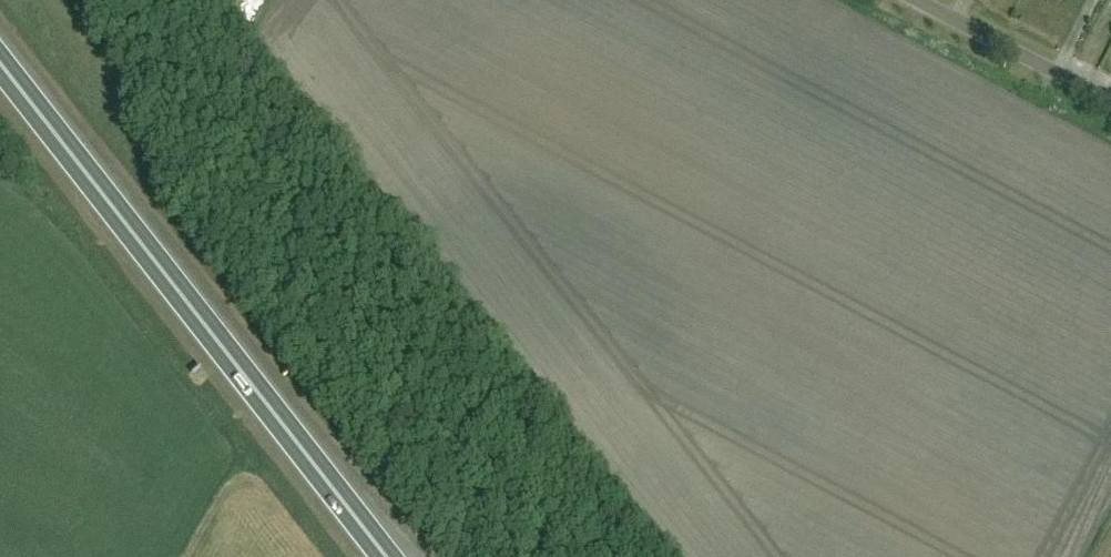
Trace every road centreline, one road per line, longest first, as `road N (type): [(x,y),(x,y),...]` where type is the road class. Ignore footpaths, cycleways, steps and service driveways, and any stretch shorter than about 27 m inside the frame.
road 1 (trunk): [(387,556),(0,61)]
road 2 (unclassified): [(1110,101),(918,0)]

